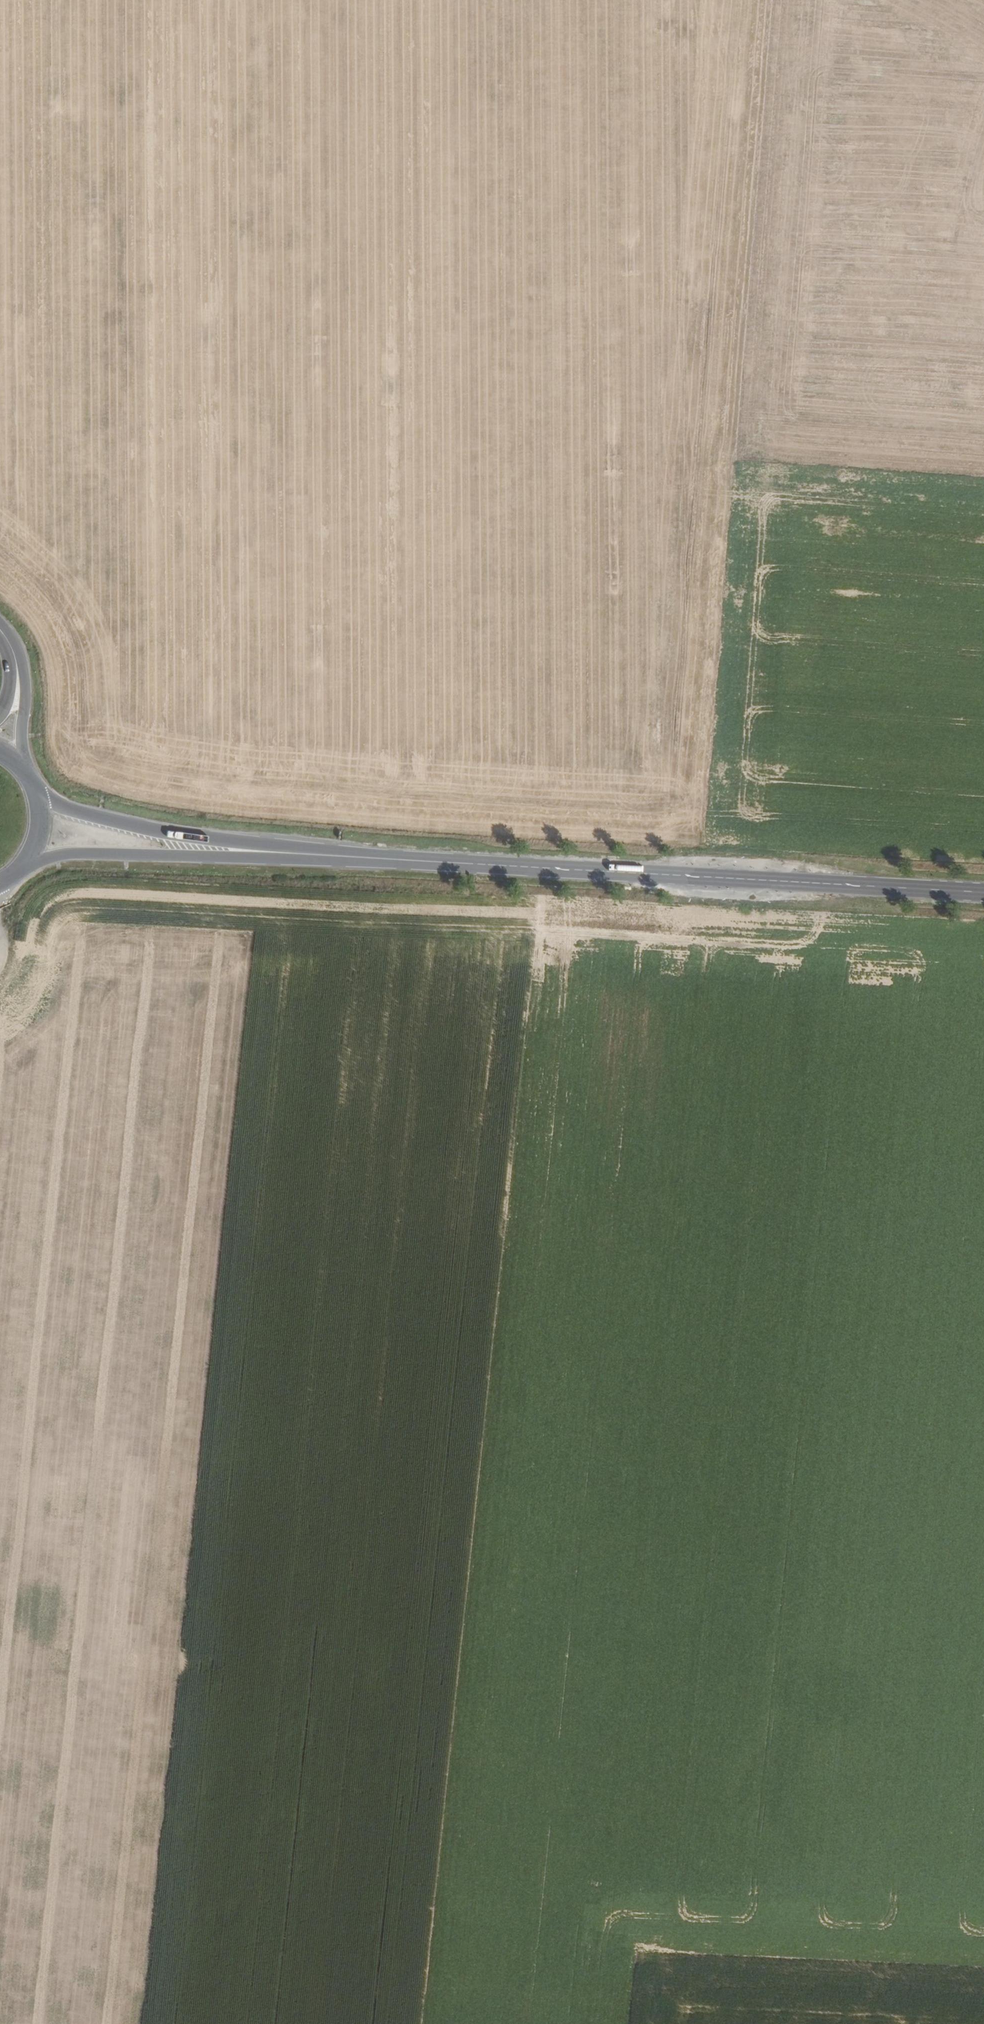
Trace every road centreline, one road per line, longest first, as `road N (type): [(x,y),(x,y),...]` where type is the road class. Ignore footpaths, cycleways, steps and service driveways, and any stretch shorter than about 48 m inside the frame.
road 1 (primary): [(254,851),(983,892)]
road 2 (primary): [(20,867),(65,854),(254,851)]
road 3 (primary): [(254,851),(129,825),(36,794)]

